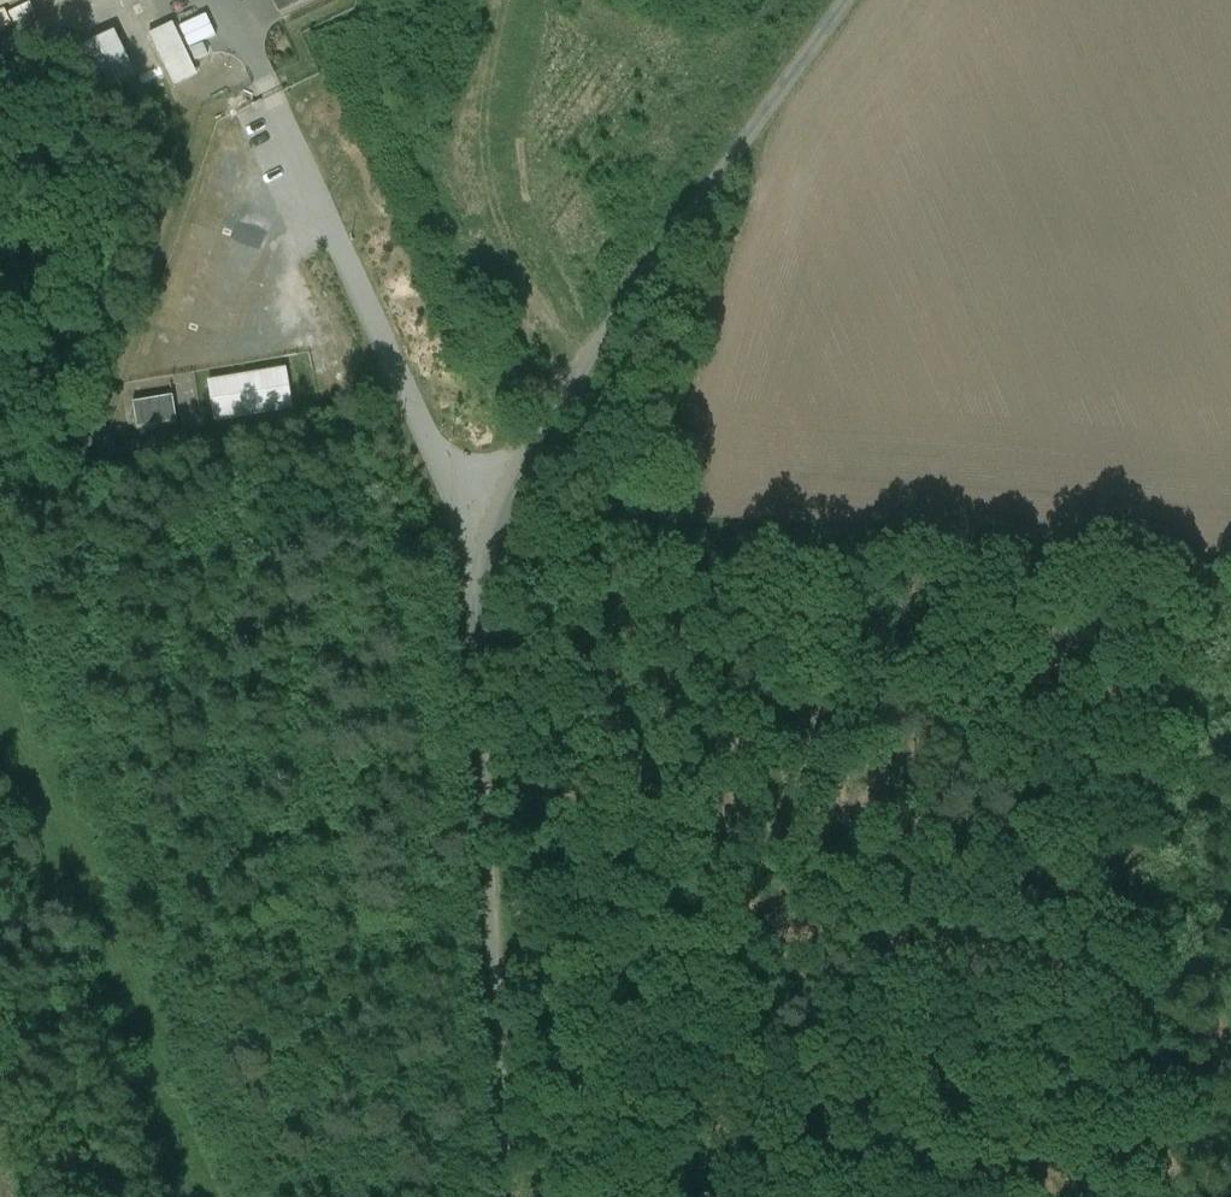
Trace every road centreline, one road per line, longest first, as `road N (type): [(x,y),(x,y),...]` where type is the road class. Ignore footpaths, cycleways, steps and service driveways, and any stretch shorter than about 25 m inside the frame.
road 1 (unclassified): [(838,0),(622,288),(475,526),(462,677),(498,1196)]
road 2 (track): [(0,1071),(54,1196)]

